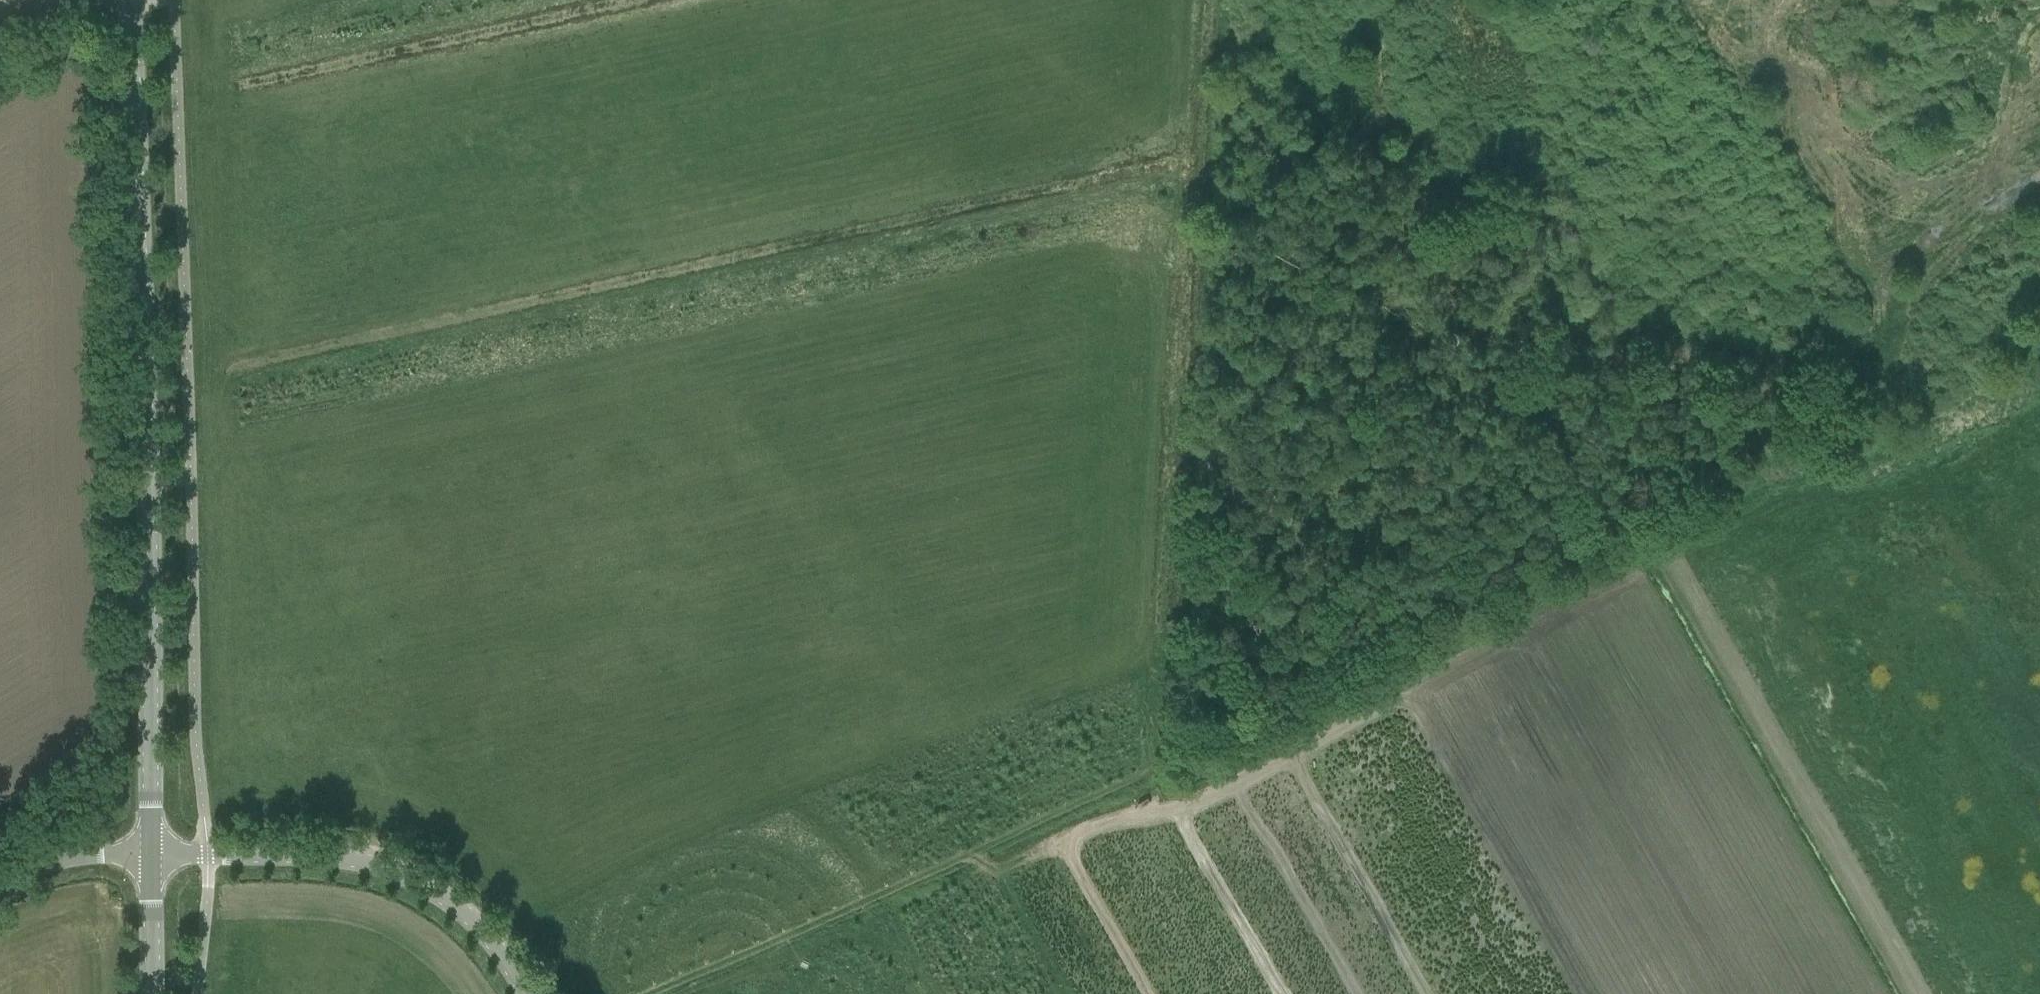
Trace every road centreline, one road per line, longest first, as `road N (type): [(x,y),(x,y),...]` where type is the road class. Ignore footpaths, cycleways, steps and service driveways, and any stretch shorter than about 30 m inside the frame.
road 1 (tertiary): [(152,852),(125,0)]
road 2 (unclassified): [(526,993),(479,923),(389,865),(309,853),(152,852)]
road 3 (unclassified): [(0,882),(49,862),(152,852)]
road 4 (tertiary): [(155,993),(152,852)]

